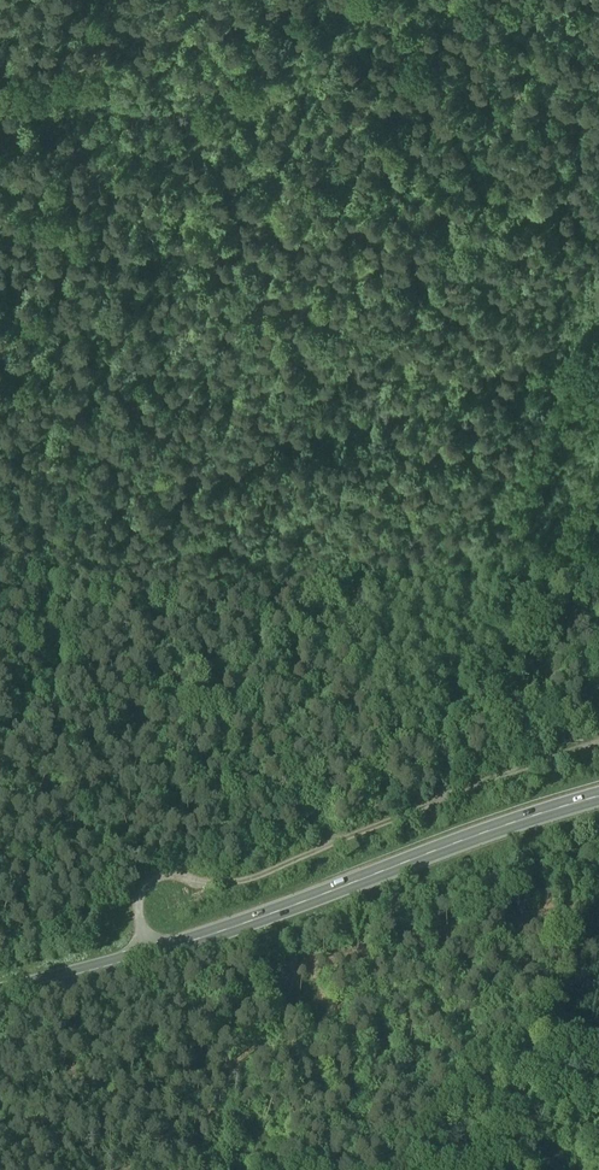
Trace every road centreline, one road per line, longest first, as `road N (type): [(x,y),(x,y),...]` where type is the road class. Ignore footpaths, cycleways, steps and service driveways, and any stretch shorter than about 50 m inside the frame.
road 1 (secondary): [(0,992),(152,954),(598,801)]
road 2 (track): [(152,954),(139,895),(153,878),(173,872),(223,883),(263,871),(464,785),(598,742)]

